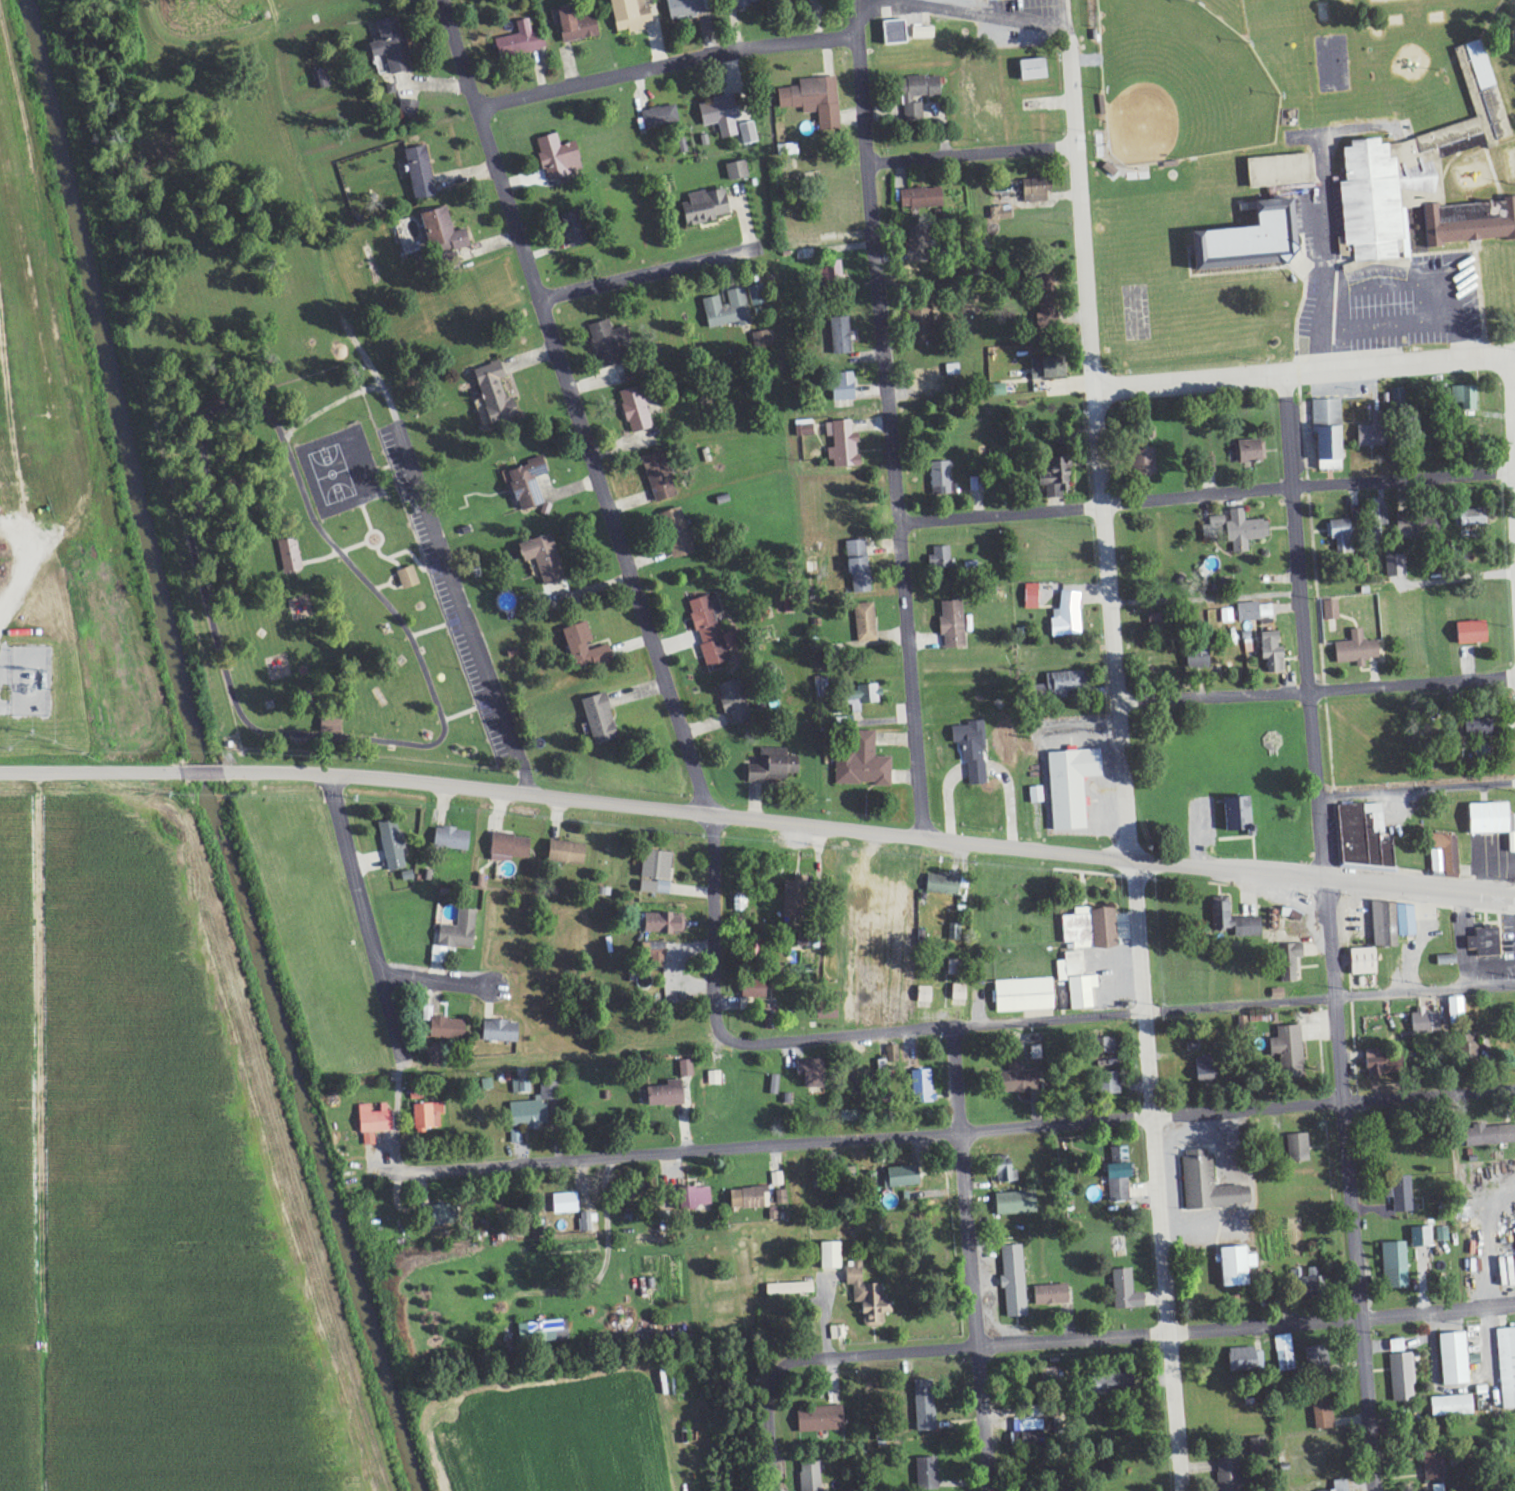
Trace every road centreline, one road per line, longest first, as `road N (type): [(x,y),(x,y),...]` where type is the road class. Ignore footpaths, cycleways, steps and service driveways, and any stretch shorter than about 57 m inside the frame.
road 1 (tertiary): [(1514,894),(325,772),(218,771)]
road 2 (residential): [(382,1169),(1514,1088)]
road 3 (residential): [(1131,857),(1078,78),(1068,32),(1055,23),(966,13)]
road 4 (residential): [(924,836),(854,0)]
road 5 (residential): [(706,811),(479,107)]
road 6 (residential): [(778,1355),(1514,1304)]
road 7 (residential): [(1183,1490),(1131,857)]
road 8 (residential): [(899,522),(1298,484),(1514,473)]
road 9 (residential): [(1377,1490),(1328,875)]
road 10 (residential): [(1328,875),(1291,369)]
road 11 (residential): [(990,1490),(951,1027)]
road 12 (residential): [(1096,387),(1459,356),(1507,365)]
road 13 (residential): [(1119,699),(1514,674)]
road 14 (residential): [(479,107),(730,47),(859,40)]
road 15 (residential): [(325,772),(406,1067)]
road 16 (residential): [(718,1032),(718,853),(706,811)]
road 17 (residential): [(1080,148),(867,158)]
road 18 (residential): [(875,250),(1086,241)]
road 19 (residential): [(1321,800),(1514,782)]
road 20 (residential): [(539,296),(727,255)]
road 21 (tertiary): [(179,771),(0,772)]
road 22 (residential): [(778,1355),(771,1458),(780,1490)]

